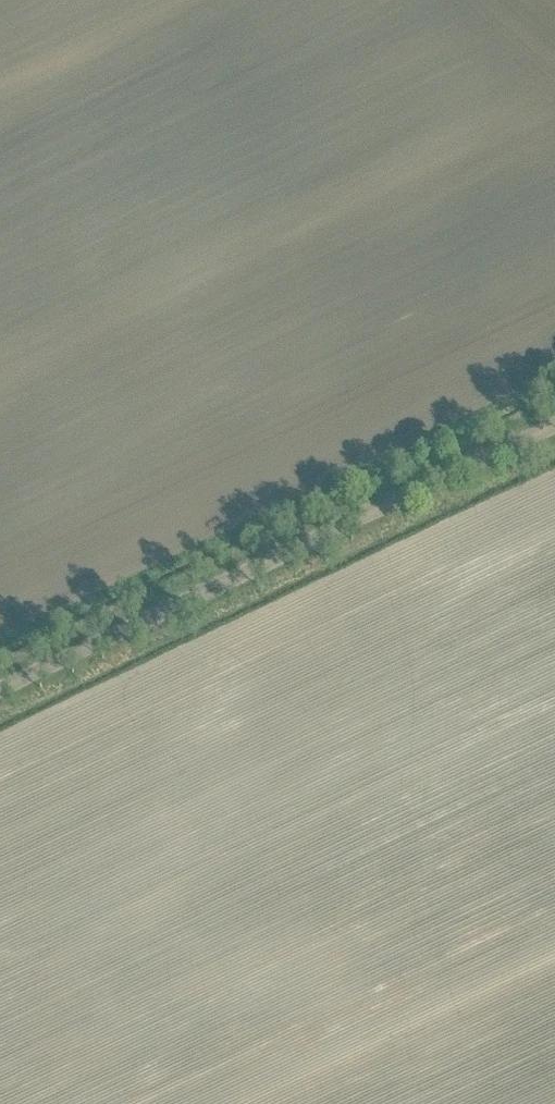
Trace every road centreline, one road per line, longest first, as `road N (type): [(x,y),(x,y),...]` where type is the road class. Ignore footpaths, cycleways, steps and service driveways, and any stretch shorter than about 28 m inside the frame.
road 1 (unclassified): [(0,695),(554,429)]

